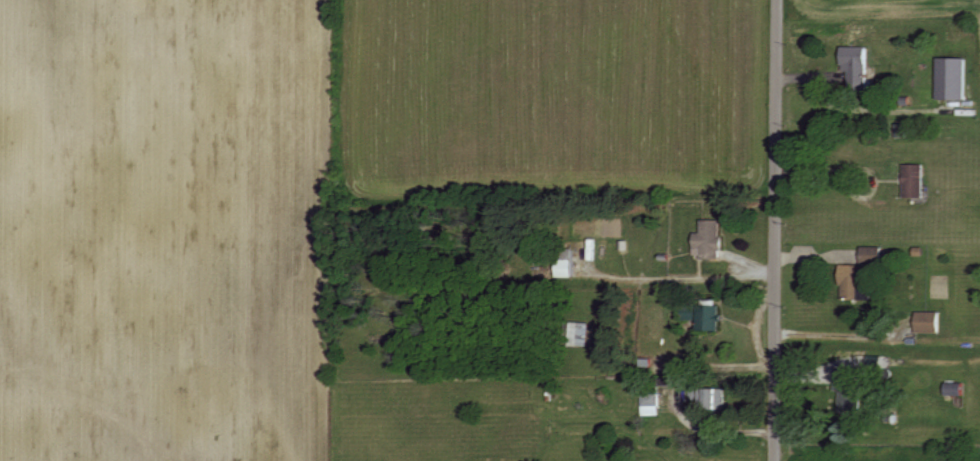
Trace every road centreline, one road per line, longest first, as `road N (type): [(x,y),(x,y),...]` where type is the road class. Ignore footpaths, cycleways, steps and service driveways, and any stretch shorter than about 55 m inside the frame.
road 1 (tertiary): [(776,460),(779,0)]

